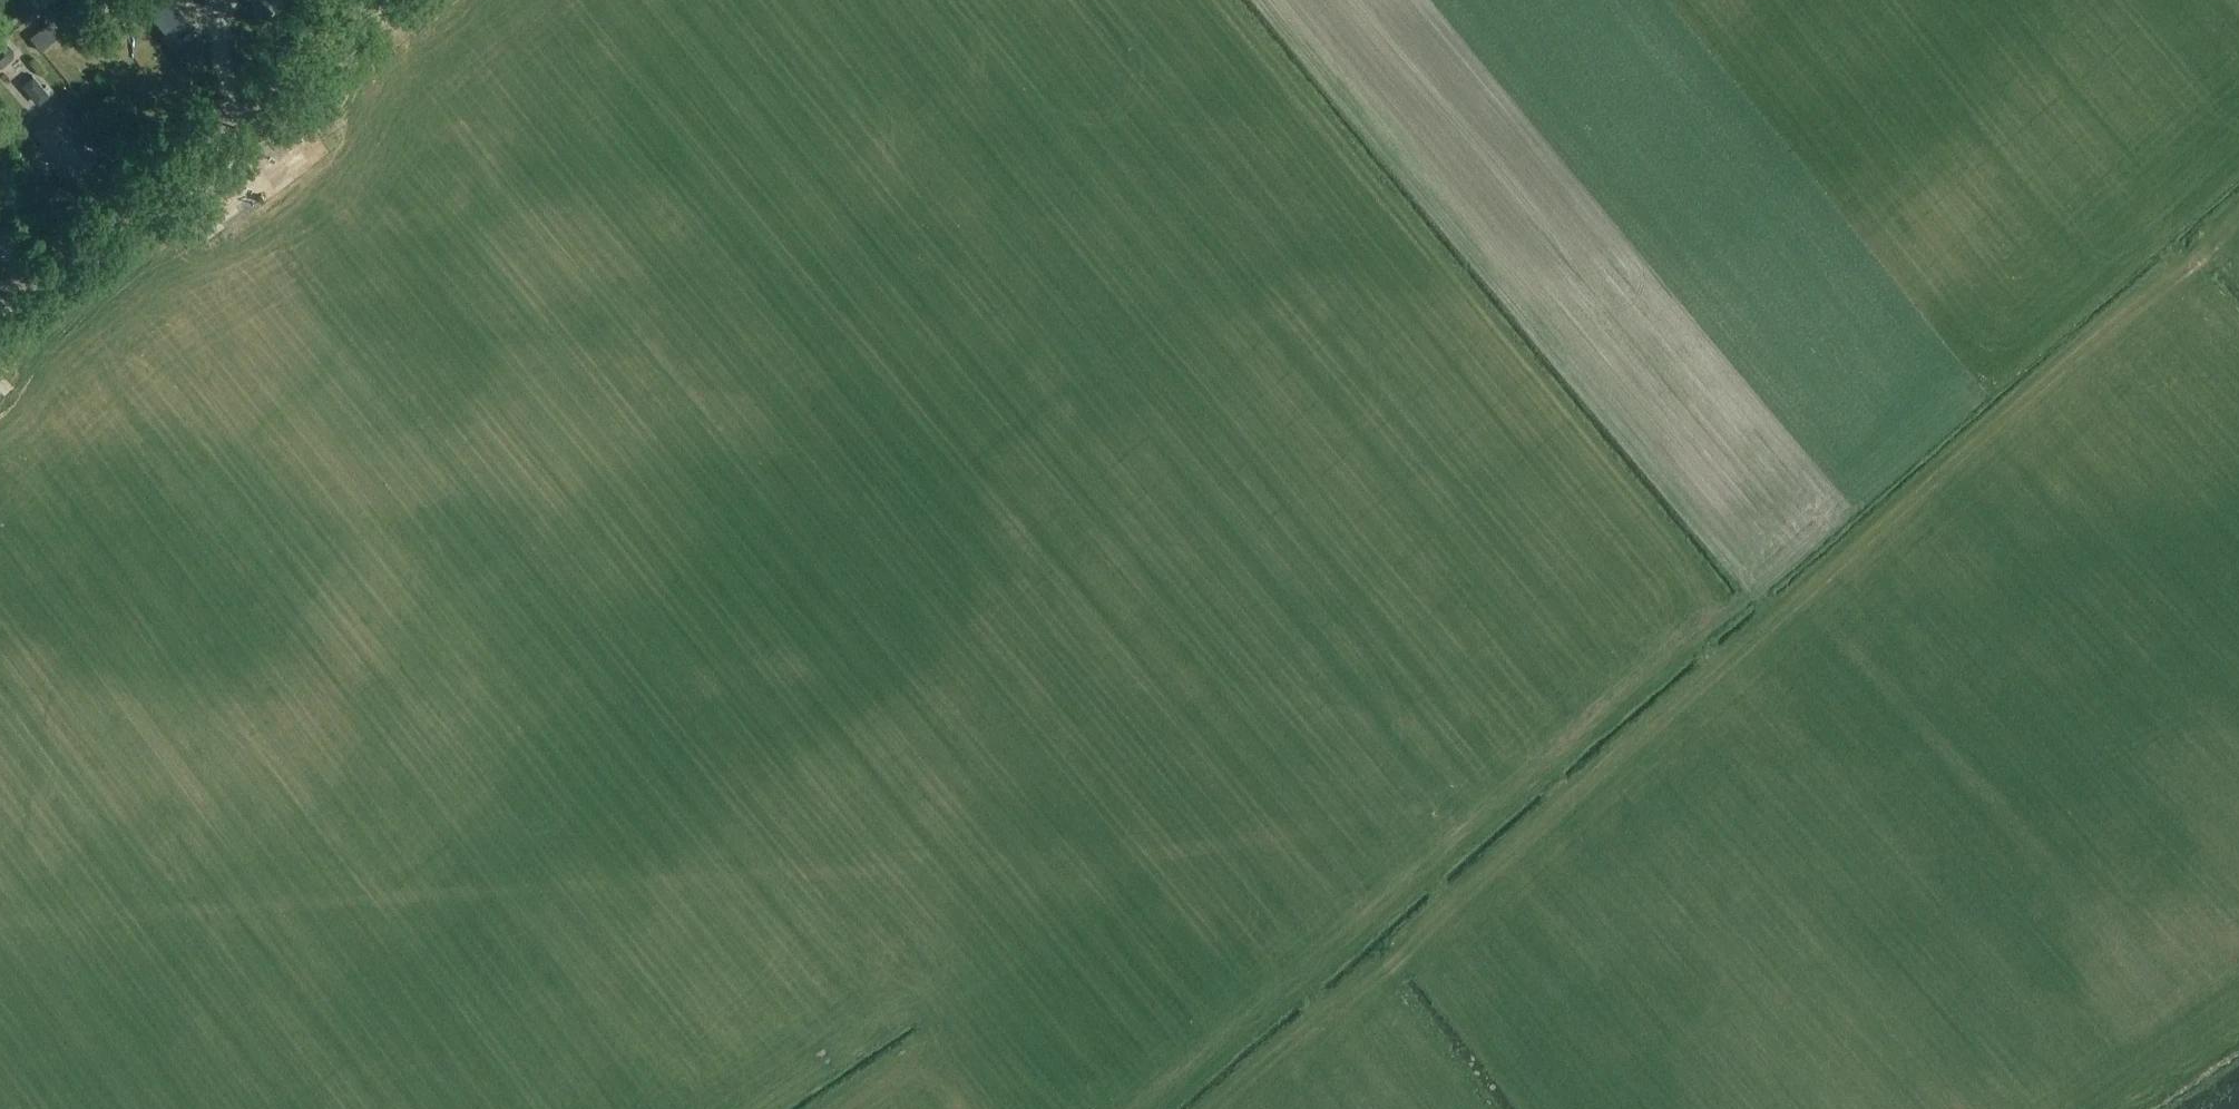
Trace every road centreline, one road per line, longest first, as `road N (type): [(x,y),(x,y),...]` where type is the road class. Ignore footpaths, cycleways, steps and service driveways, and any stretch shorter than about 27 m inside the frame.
road 1 (unclassified): [(0,306),(367,0)]

